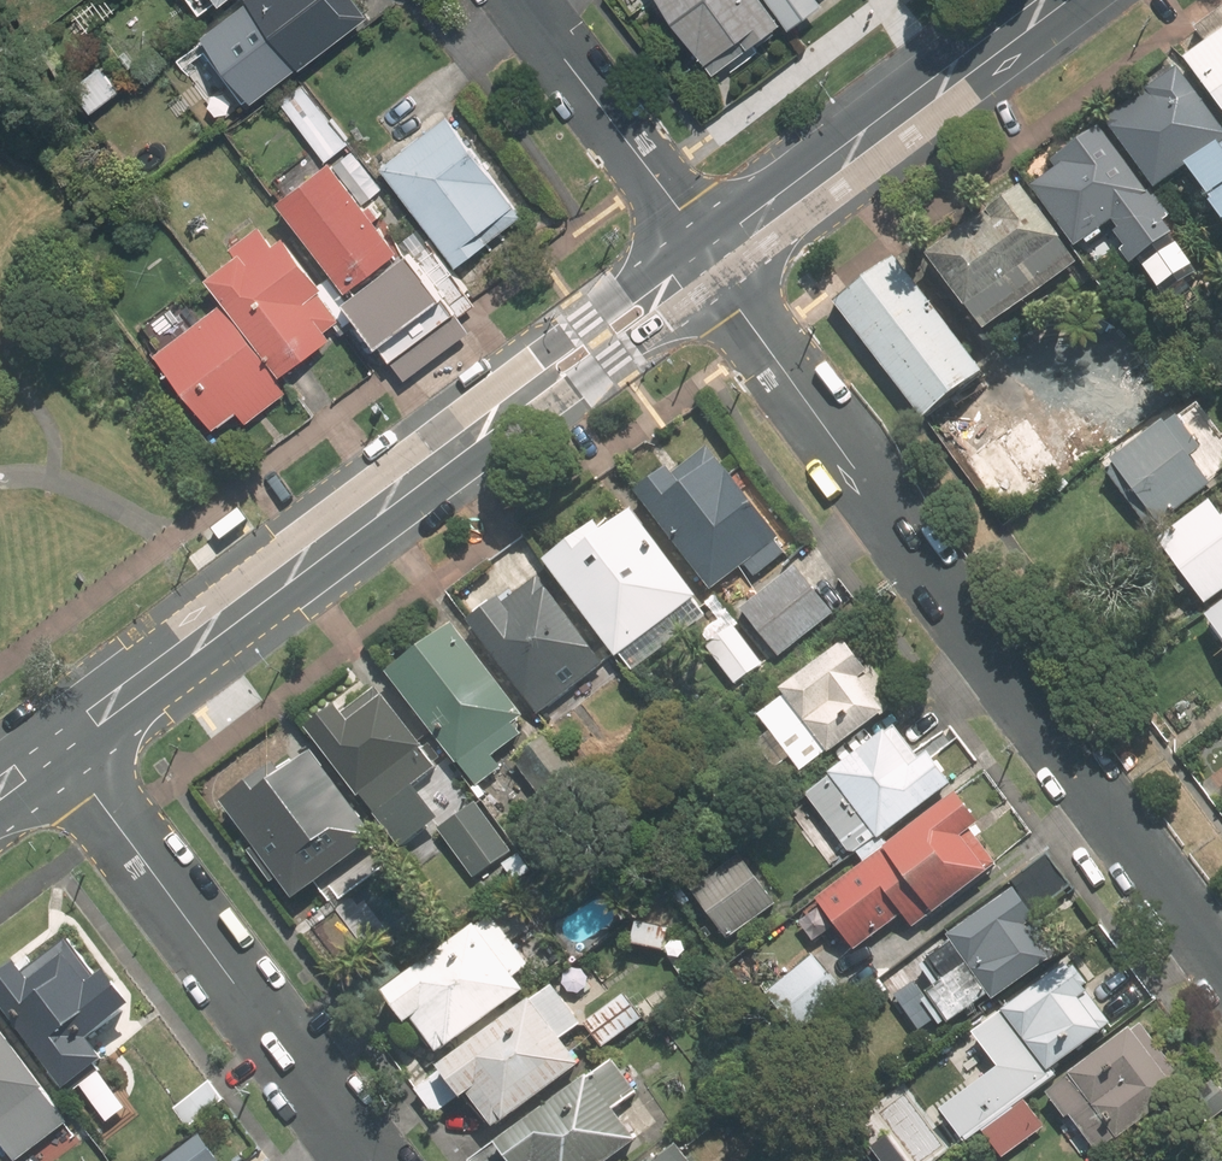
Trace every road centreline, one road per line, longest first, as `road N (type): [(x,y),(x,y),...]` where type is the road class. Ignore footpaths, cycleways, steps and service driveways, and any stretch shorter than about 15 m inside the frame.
road 1 (residential): [(706,258),(1221,952)]
road 2 (secondary): [(706,258),(60,743)]
road 3 (residential): [(60,743),(369,1160)]
road 4 (secondary): [(1053,0),(706,258)]
road 5 (residential): [(520,0),(706,258)]

